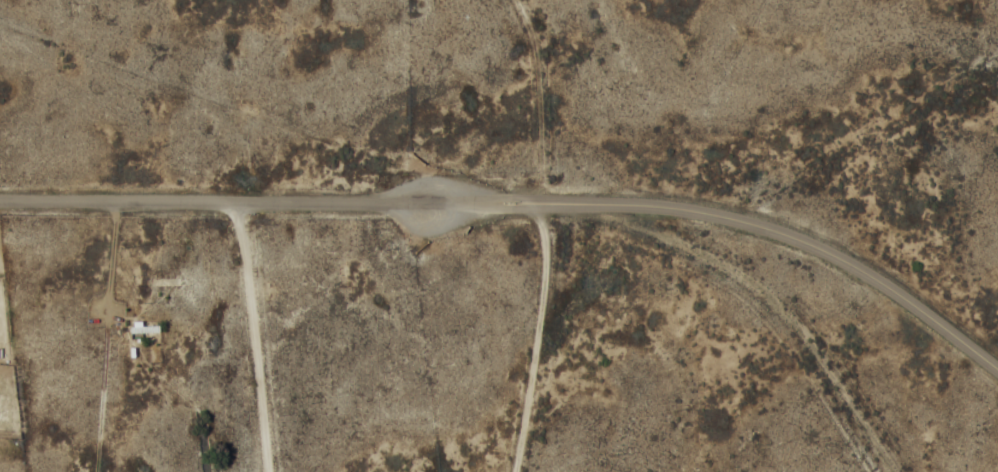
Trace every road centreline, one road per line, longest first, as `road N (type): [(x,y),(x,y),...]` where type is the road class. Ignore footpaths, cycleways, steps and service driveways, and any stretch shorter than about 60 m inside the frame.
road 1 (tertiary): [(0,199),(511,202),(655,210),(787,240)]
road 2 (residential): [(270,471),(257,334),(231,200)]
road 3 (residential): [(787,240),(916,309),(997,372)]

